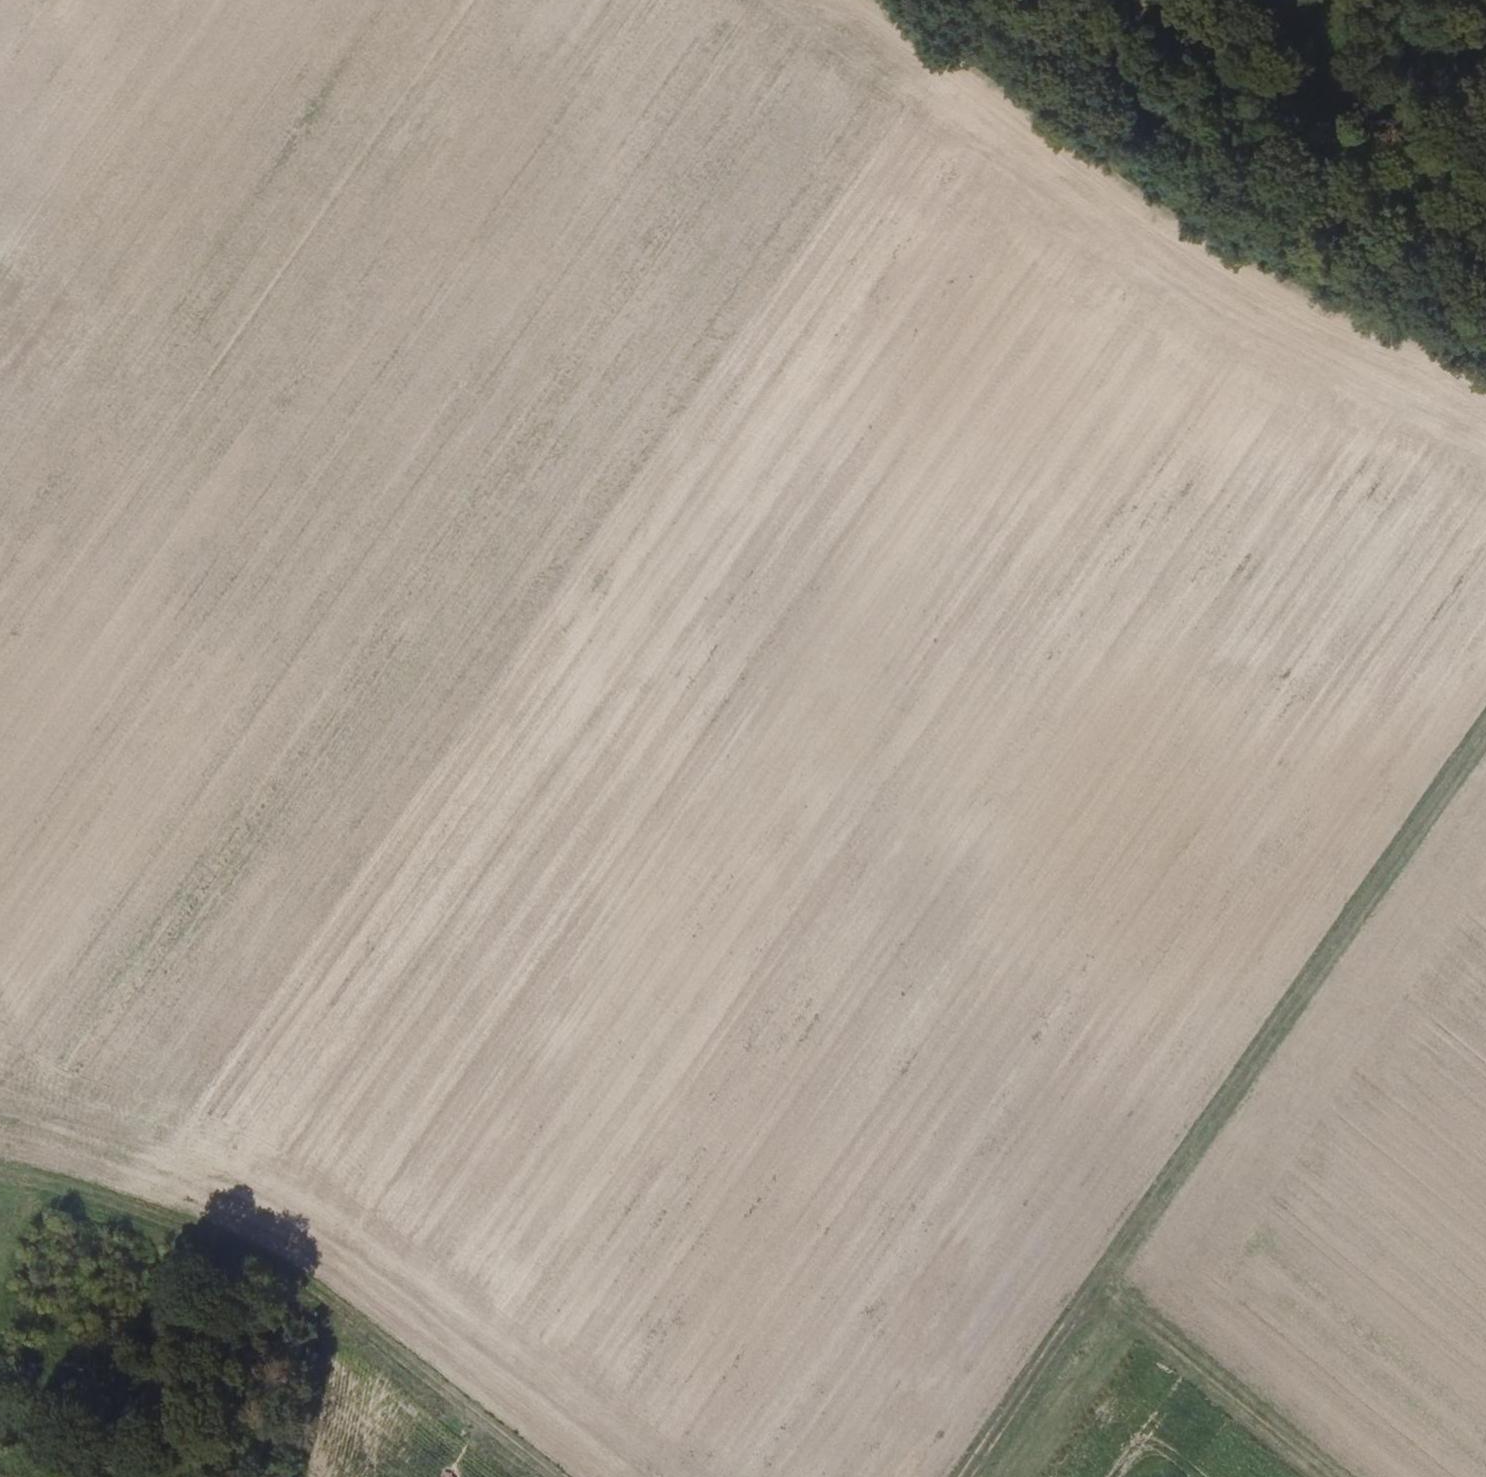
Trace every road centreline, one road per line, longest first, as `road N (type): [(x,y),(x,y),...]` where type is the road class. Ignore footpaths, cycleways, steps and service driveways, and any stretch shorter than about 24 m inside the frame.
road 1 (track): [(1485,732),(965,1476)]

